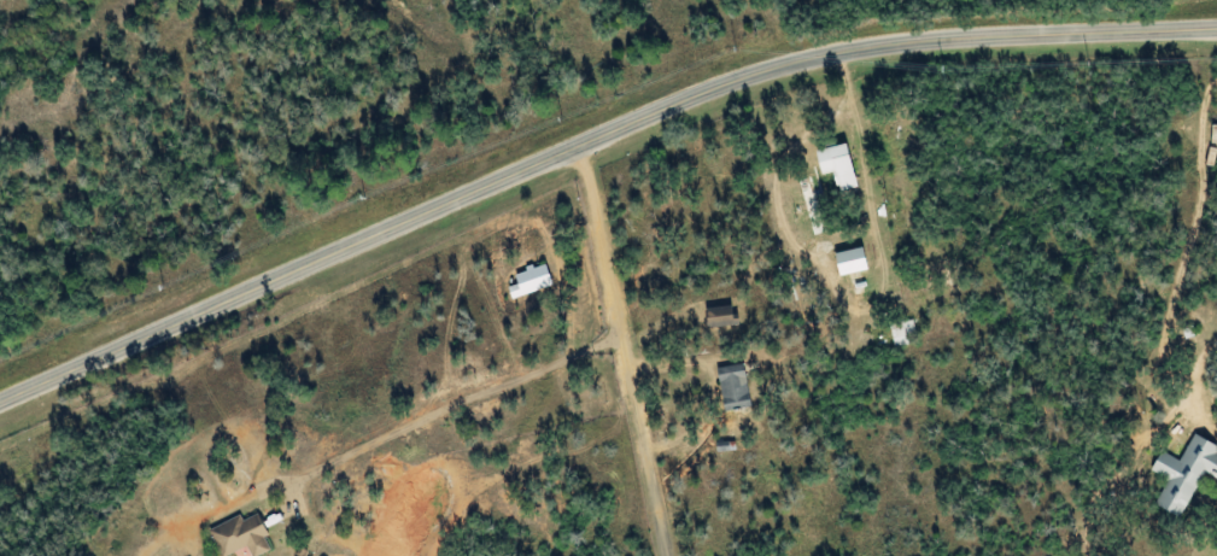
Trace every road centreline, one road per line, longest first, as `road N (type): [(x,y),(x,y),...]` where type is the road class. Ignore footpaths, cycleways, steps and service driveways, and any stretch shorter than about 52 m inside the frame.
road 1 (secondary): [(0,406),(735,81),(887,43),(1216,33)]
road 2 (residential): [(972,40),(1037,148),(1181,493),(1216,554)]
road 3 (residential): [(435,555),(425,414),(314,267)]

